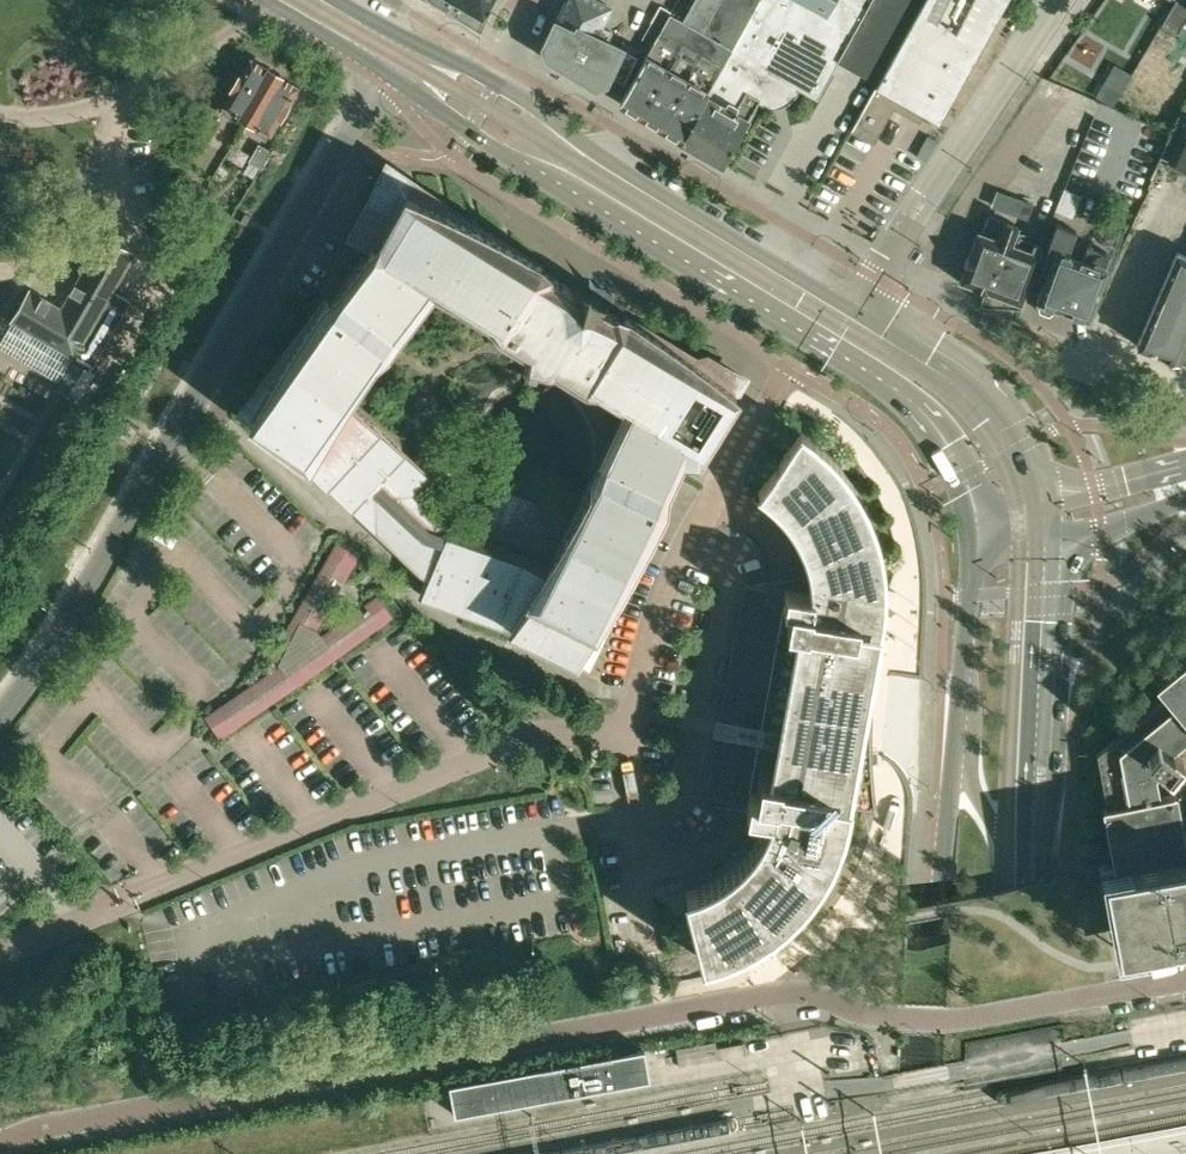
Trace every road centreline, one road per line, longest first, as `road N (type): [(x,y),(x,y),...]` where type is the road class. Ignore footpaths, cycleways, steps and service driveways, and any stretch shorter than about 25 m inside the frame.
road 1 (residential): [(1185,983),(960,1022),(875,1017),(810,996),(777,995),(59,1120),(0,1144)]
road 2 (unclassified): [(0,722),(51,653),(387,74)]
road 3 (secondary): [(1049,499),(1033,441),(980,379),(492,88)]
road 4 (secondary): [(387,74),(893,386),(922,409),(953,457)]
road 5 (secondary): [(1023,1153),(1050,535)]
road 6 (secondary): [(967,584),(940,897),(929,1153)]
road 7 (secondary): [(492,88),(333,0)]
road 8 (secondary): [(267,0),(387,74)]
road 9 (secondary): [(1050,535),(1101,530),(1185,500)]
road 10 (secondary): [(1185,468),(1049,499)]
road 11 (secondary): [(953,457),(967,584)]

